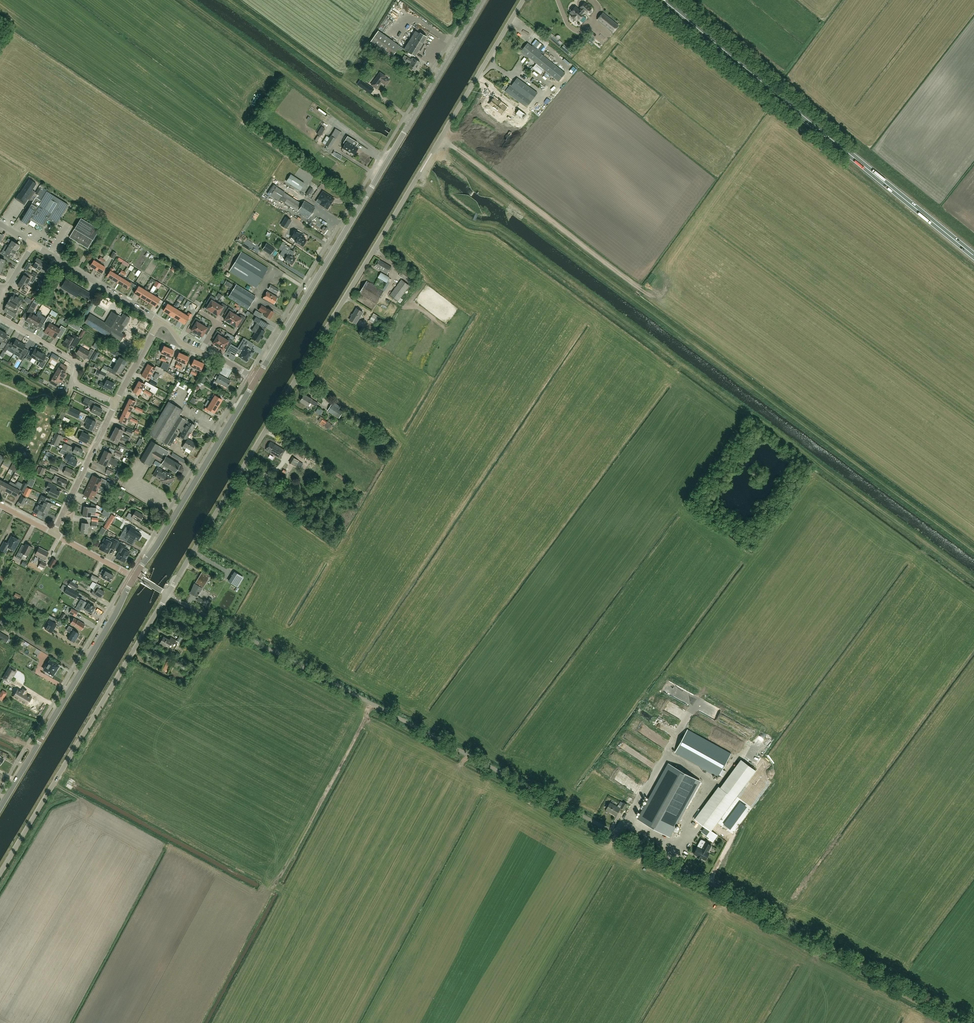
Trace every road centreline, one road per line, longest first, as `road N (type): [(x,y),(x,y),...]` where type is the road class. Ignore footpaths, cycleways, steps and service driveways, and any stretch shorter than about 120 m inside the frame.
road 1 (unclassified): [(971,1022),(168,594)]
road 2 (unclassified): [(168,594),(523,0)]
road 3 (tertiary): [(256,380),(483,0)]
road 4 (trunk): [(973,256),(664,0)]
road 5 (unclassified): [(0,874),(168,594)]
road 6 (track): [(441,138),(656,301)]
road 7 (tertiary): [(0,807),(135,576)]
road 8 (tertiary): [(135,576),(256,380)]
road 9 (residential): [(116,402),(73,382),(74,360),(0,317)]
road 10 (unclassified): [(160,321),(34,244)]
road 11 (residential): [(54,534),(116,402)]

